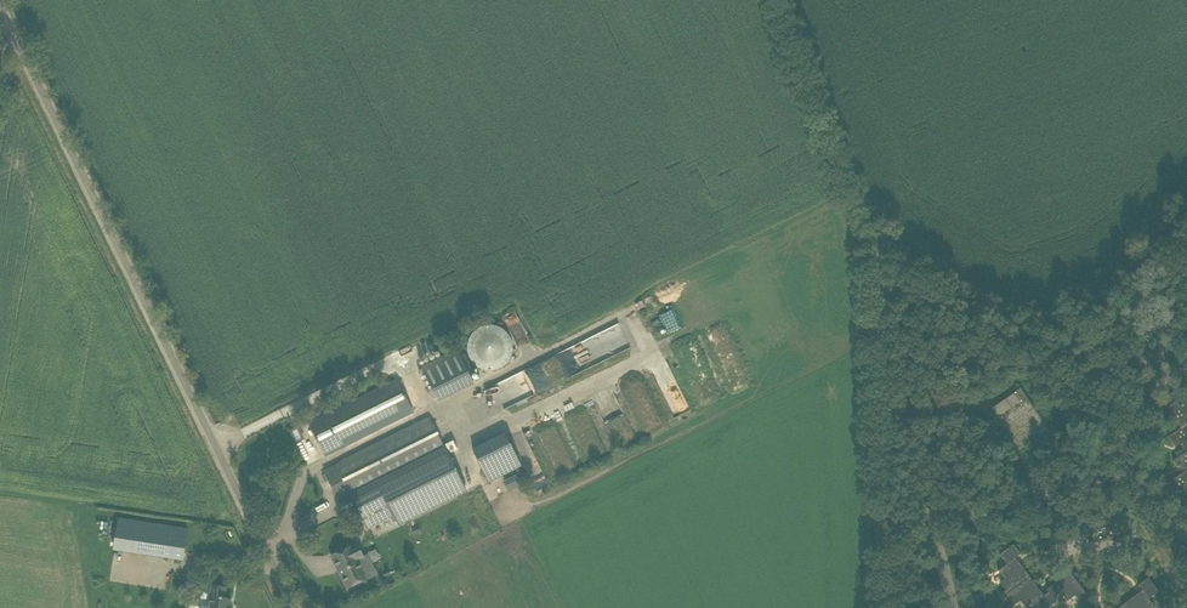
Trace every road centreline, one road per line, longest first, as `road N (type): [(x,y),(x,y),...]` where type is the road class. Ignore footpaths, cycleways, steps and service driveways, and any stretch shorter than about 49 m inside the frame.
road 1 (unclassified): [(295,607),(0,10)]
road 2 (track): [(867,230),(882,607)]
road 3 (track): [(1186,212),(1120,271),(1033,300),(1001,301),(962,285),(867,230)]
road 4 (track): [(867,230),(779,0)]

